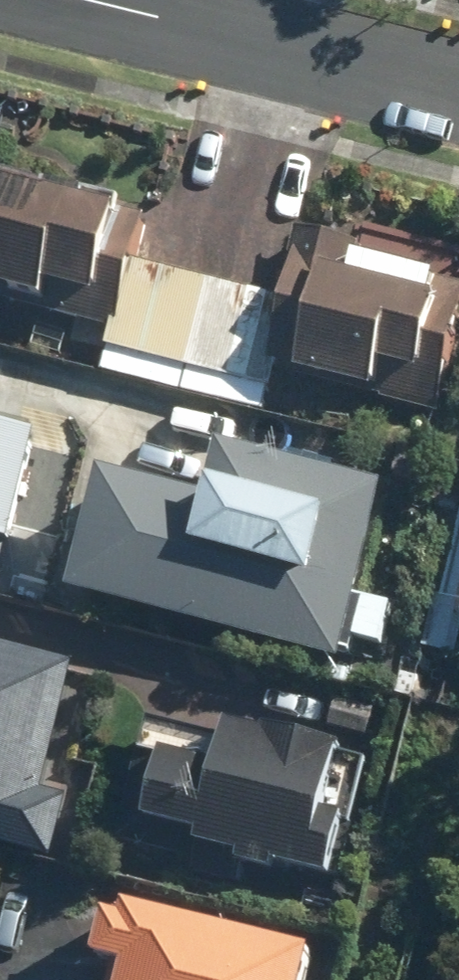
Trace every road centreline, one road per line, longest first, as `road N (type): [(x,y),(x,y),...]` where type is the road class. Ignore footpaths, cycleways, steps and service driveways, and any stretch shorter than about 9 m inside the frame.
road 1 (residential): [(77,0),(458,96)]

